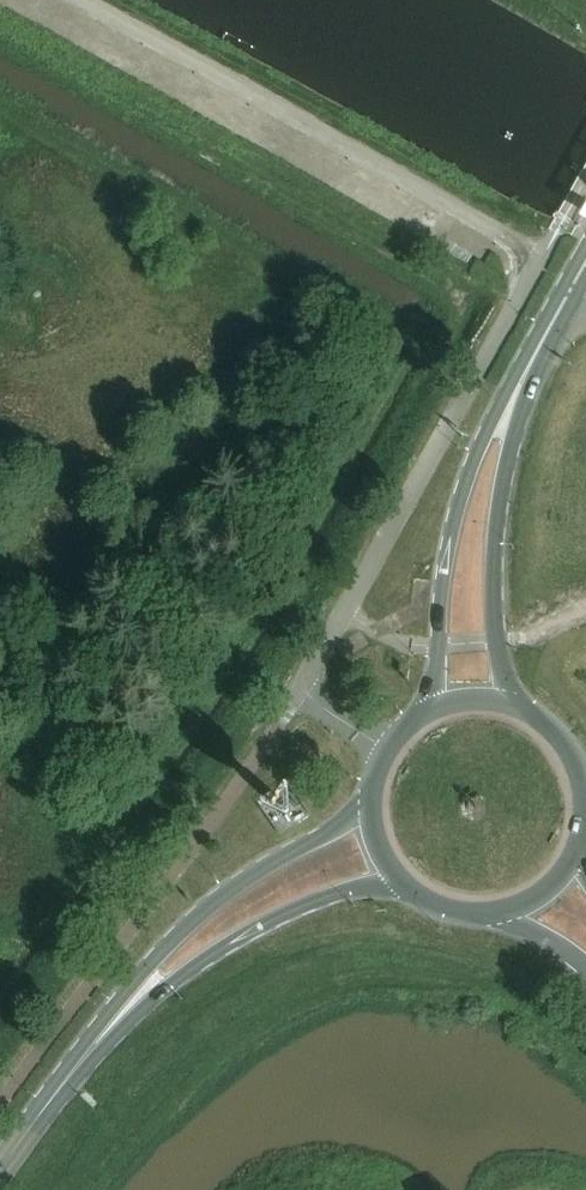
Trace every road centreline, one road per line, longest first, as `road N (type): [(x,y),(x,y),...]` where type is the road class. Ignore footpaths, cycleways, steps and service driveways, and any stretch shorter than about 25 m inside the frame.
road 1 (primary): [(585,262),(511,406),(488,468),(469,563),(468,615)]
road 2 (primary): [(468,615),(304,868)]
road 3 (secondary): [(0,1169),(81,1062),(160,975)]
road 4 (primary): [(585,791),(554,727),(468,615)]
road 5 (secondary): [(225,922),(258,915),(401,851)]
road 6 (primary): [(544,861),(562,814),(555,776),(533,745),(486,724)]
road 7 (primary): [(401,851),(420,873),(454,892),(483,894),(520,883)]
road 8 (primary): [(457,726),(429,738),(401,768),(393,828)]

